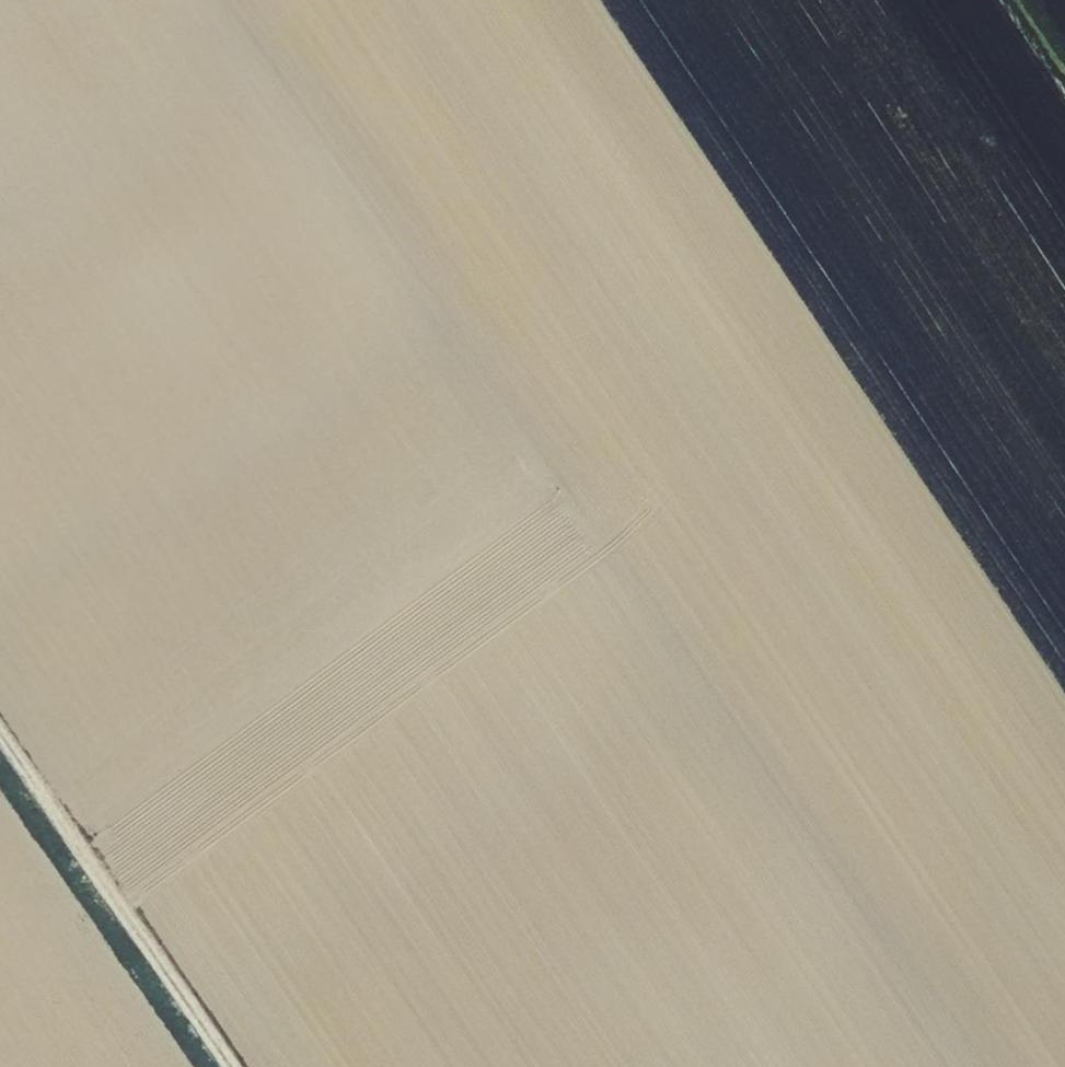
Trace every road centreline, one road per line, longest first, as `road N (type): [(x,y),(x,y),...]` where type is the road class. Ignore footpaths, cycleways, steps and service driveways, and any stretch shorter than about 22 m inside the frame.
road 1 (track): [(0,730),(233,1066)]

